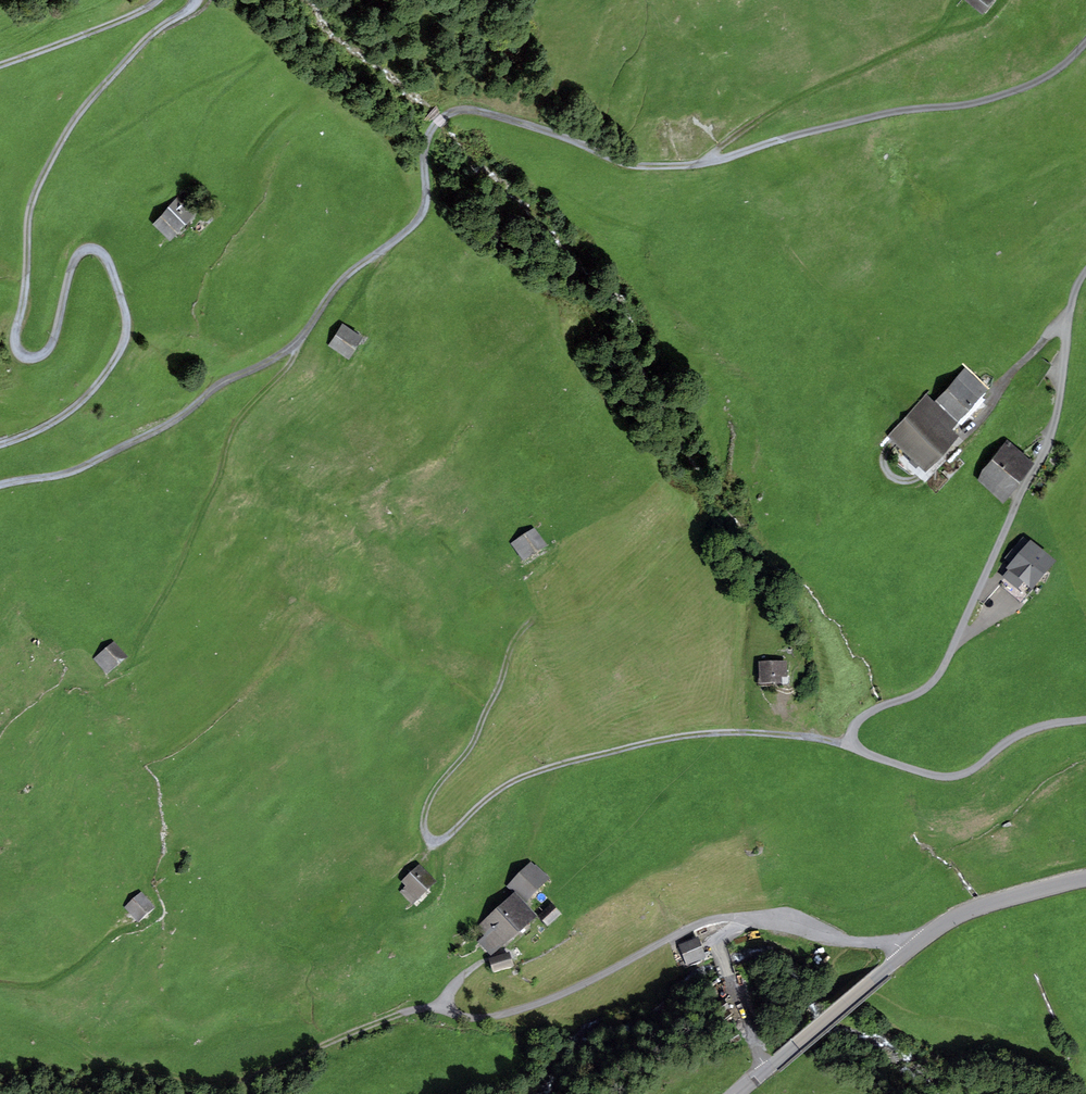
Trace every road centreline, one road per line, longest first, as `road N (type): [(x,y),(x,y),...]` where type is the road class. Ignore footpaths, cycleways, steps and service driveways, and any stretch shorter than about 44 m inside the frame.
road 1 (unclassified): [(1085,269),(1069,306),(1049,433),(942,667),(923,690),(865,713),(850,737),(862,753),(947,778),(1018,734),(1085,719)]
road 2 (track): [(851,745),(741,732),(618,750),(507,783),(438,840),(429,836),(426,807),(475,736),(510,651),(537,613)]
road 3 (track): [(449,1004),(407,1010),(250,1077),(222,1081),(112,1067),(24,1023),(0,1021)]
road 4 (unclassified): [(1085,878),(953,918),(734,1093)]
road 5 (unclassified): [(706,163),(889,113),(988,100),(1037,81),(1085,42)]
road 6 (track): [(294,343),(291,363),(236,422),(210,495),(130,663),(105,678)]
road 7 (track): [(57,147),(84,150),(261,54),(207,112),(186,193)]
road 8 (track): [(706,163),(782,104),(934,33),(987,20),(1002,0)]
road 9 (track): [(0,982),(52,982),(116,931),(143,927),(159,909)]

